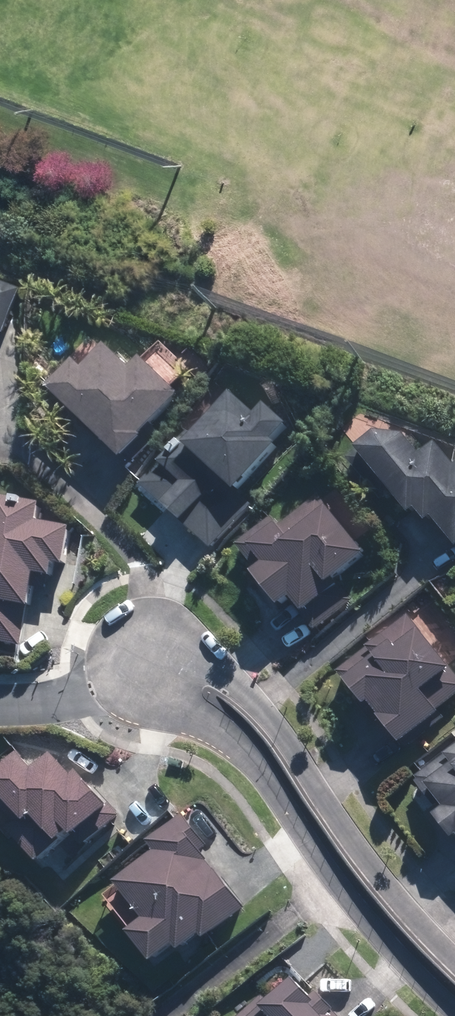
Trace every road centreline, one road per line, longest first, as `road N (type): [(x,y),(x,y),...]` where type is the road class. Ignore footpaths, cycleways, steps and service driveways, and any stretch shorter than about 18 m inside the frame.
road 1 (residential): [(454,1012),(335,884),(231,745),(170,700),(150,655)]
road 2 (residential): [(150,655),(215,667),(260,703),(359,845),(454,957)]
road 3 (residential): [(150,655),(88,679),(0,686)]

